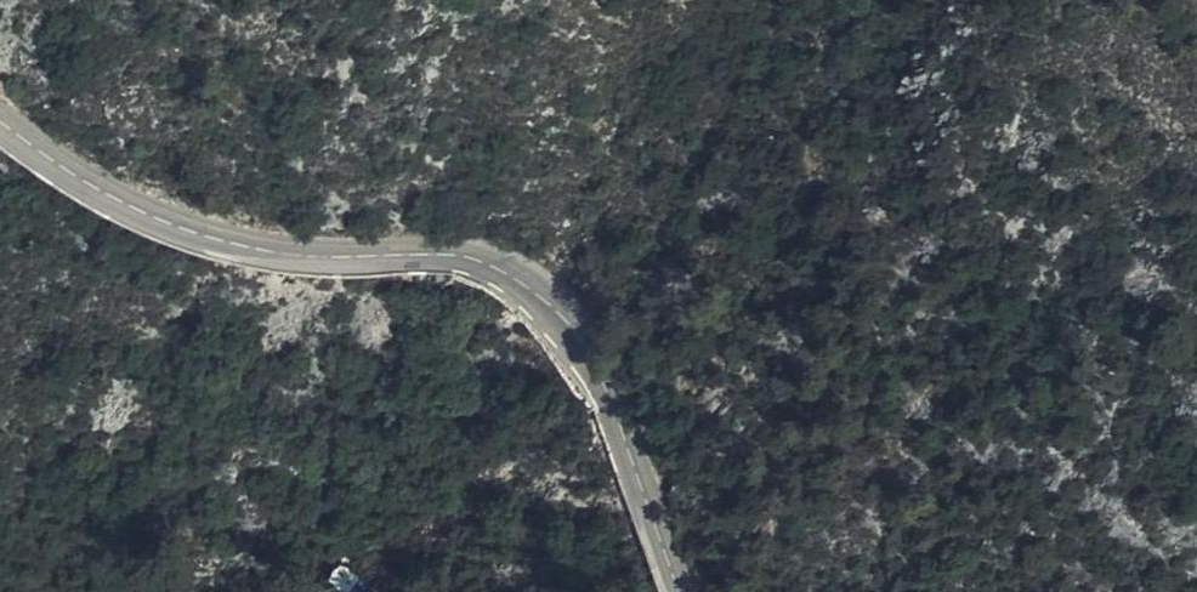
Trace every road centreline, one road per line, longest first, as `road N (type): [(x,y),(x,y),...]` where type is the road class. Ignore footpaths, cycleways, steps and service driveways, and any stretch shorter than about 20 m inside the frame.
road 1 (tertiary): [(0,118),(69,168),(175,223),(291,249),(461,258),(520,282),(570,328),(614,388),(686,591)]

